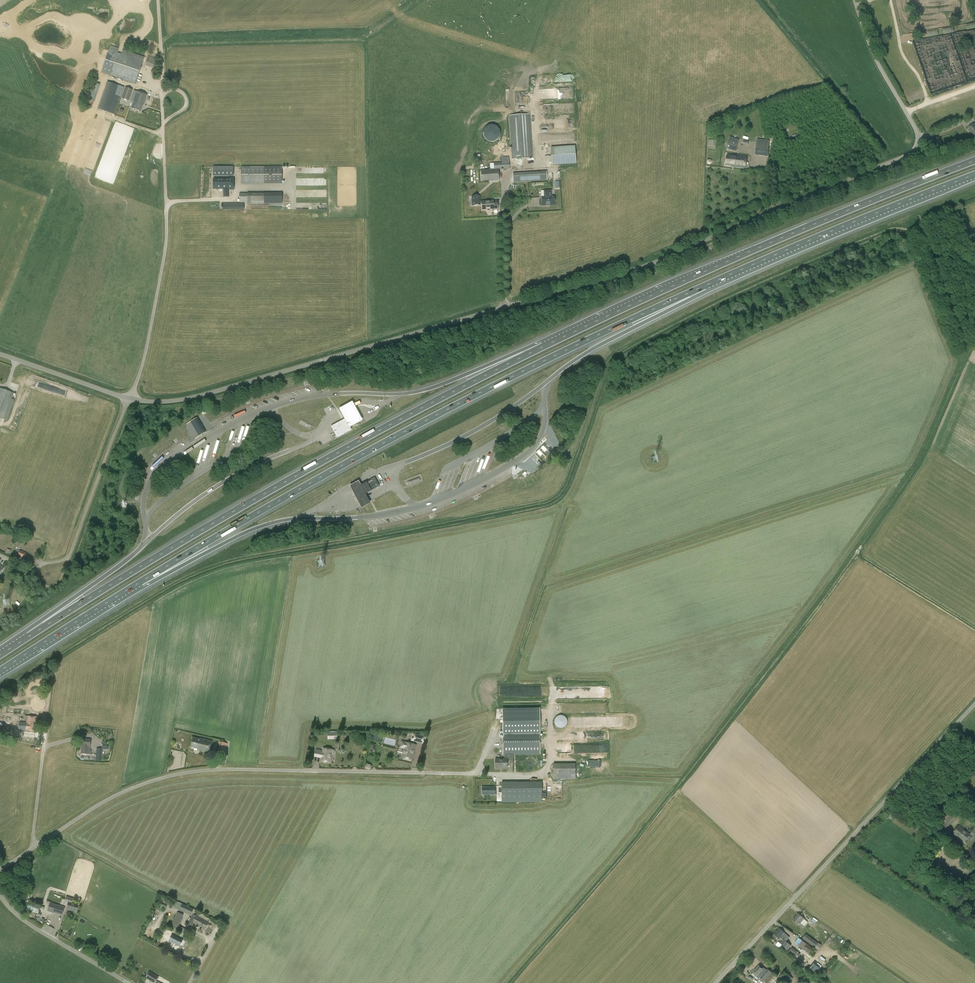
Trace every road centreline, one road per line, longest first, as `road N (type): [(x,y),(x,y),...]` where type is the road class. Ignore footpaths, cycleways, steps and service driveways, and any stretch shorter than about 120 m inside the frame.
road 1 (unclassified): [(918,139),(909,154),(649,264),(204,395),(130,398)]
road 2 (motorway): [(139,583),(436,415),(705,286)]
road 3 (motorway): [(542,347),(191,535),(29,636)]
road 4 (unclassified): [(0,870),(102,803),(176,774),(476,774)]
road 5 (motorway): [(974,161),(542,347)]
road 6 (unclassified): [(715,982),(974,704)]
road 7 (motorway): [(705,286),(974,175)]
road 8 (unclassified): [(130,398),(165,250),(163,124)]
road 9 (motorway): [(548,380),(705,286)]
road 10 (motorway): [(139,583),(243,533),(301,518)]
road 11 (unclassified): [(68,560),(130,398)]
road 12 (motorway): [(0,671),(139,583)]
road 13 (motorway): [(542,347),(391,396)]
road 14 (unclassified): [(128,982),(31,925),(0,895)]
road 15 (unclassified): [(918,139),(854,0)]
road 16 (motorway): [(143,545),(29,636)]
road 17 (unclassified): [(130,398),(0,353)]

